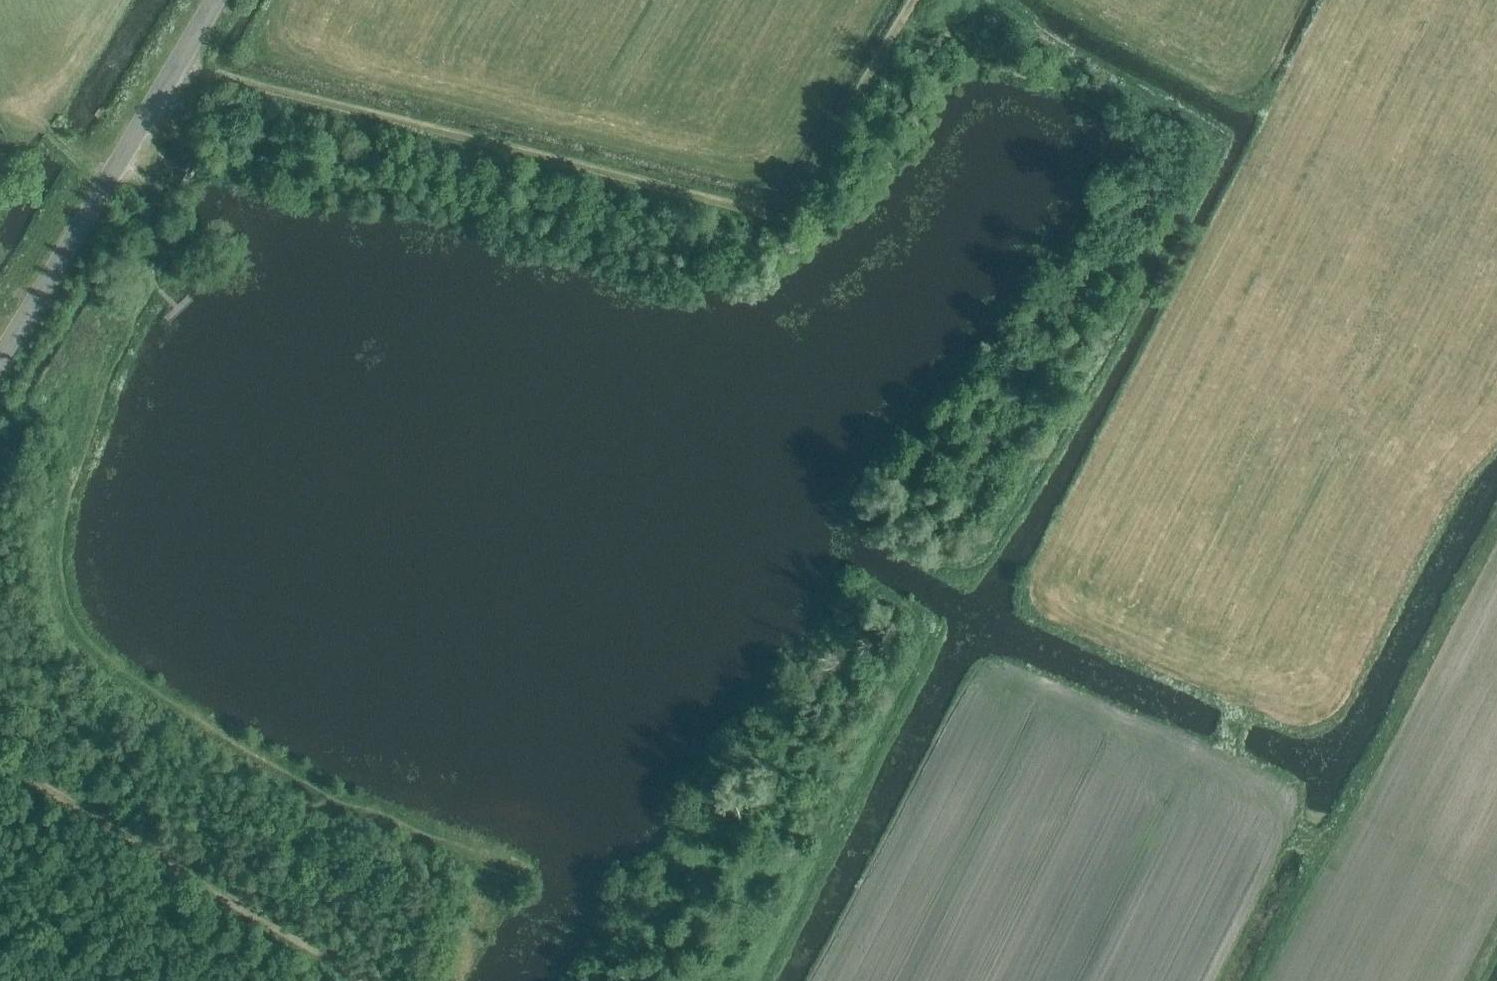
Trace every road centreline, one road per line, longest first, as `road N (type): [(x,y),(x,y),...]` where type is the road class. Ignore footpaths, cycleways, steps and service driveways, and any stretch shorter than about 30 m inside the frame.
road 1 (unclassified): [(0,370),(219,0)]

